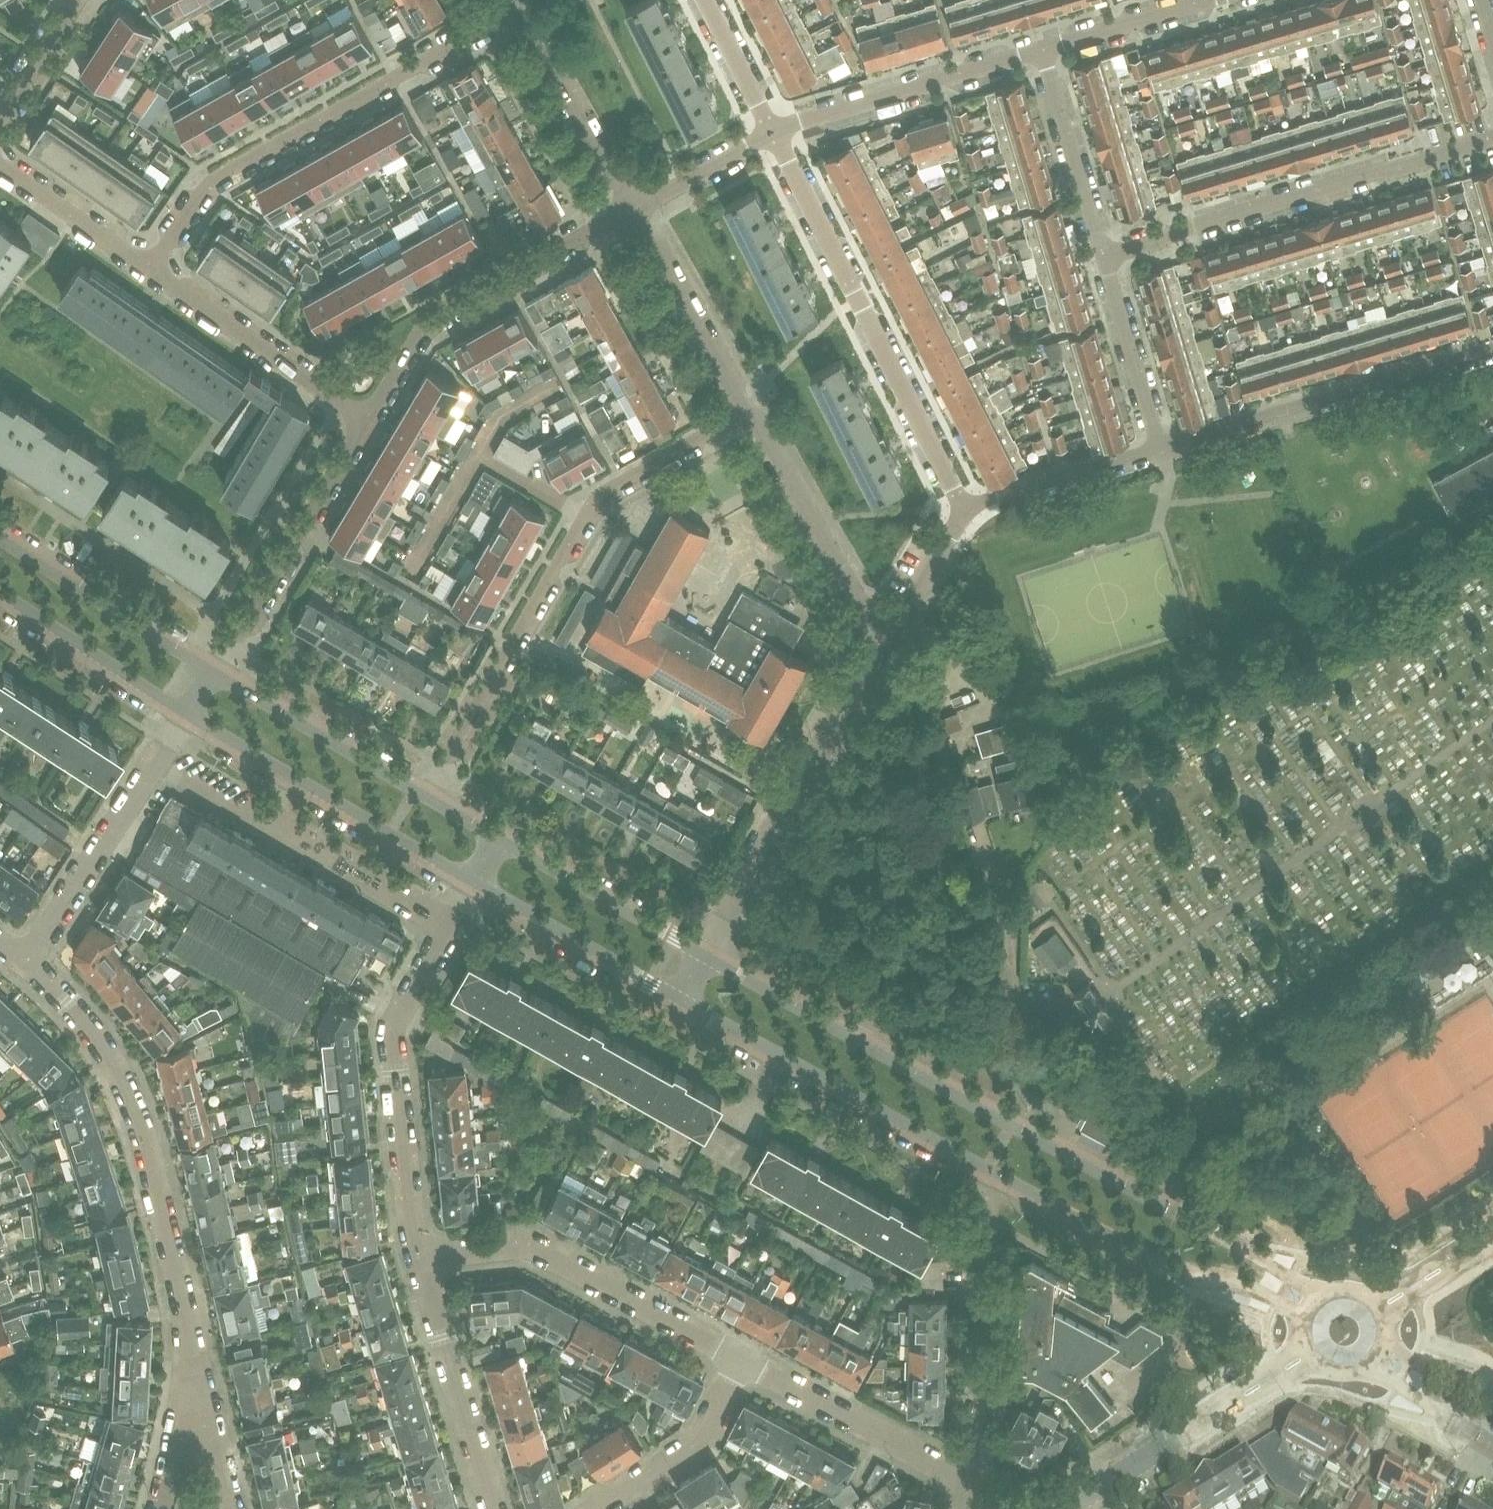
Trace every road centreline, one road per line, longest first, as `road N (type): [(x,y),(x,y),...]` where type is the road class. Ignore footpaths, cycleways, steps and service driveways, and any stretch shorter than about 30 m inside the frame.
road 1 (tertiary): [(1319,1290),(701,957)]
road 2 (residential): [(429,797),(600,493),(742,413)]
road 3 (residential): [(204,1402),(152,1146),(121,1067),(26,963)]
road 4 (residential): [(151,270),(212,181),(518,4)]
road 5 (residential): [(960,513),(771,133)]
road 6 (residential): [(1102,254),(1492,137)]
road 7 (residential): [(474,882),(396,1032),(420,1260)]
road 8 (residential): [(701,957),(883,650)]
road 9 (tertiary): [(680,1001),(990,1171)]
road 10 (residential): [(744,1358),(540,1250),(420,1260)]
road 11 (residential): [(366,417),(428,320),(631,209)]
road 12 (residential): [(1161,446),(1492,349)]
road 13 (tertiary): [(990,1171),(1160,1260),(1221,1276),(1299,1317)]
road 14 (tertiary): [(185,712),(474,882)]
road 15 (residential): [(972,1482),(983,1311),(975,1205),(990,1171)]
road 16 (residential): [(210,672),(366,417)]
road 17 (residential): [(26,963),(185,712)]
road 18 (residential): [(771,133),(1042,49)]
road 19 (residential): [(883,650),(762,426),(742,413)]
road 20 (tertiary): [(1079,1503),(1305,1355)]
road 21 (residential): [(420,1260),(500,1508)]
road 22 (residential): [(366,417),(151,270)]
road 23 (residential): [(972,1482),(744,1358)]
road 24 (tertiary): [(429,797),(210,672)]
road 25 (tertiary): [(210,672),(0,541)]
road 26 (tertiary): [(474,882),(680,1001)]
road 27 (residential): [(631,209),(518,4)]
road 28 (tertiary): [(701,957),(498,841)]
road 29 (residential): [(742,413),(631,209)]
road 30 (tertiary): [(0,591),(185,712)]
road 31 (residential): [(598,1508),(688,1452),(744,1358)]
road 32 (residential): [(1102,254),(1042,49)]
road 33 (residential): [(960,513),(997,494),(1161,446)]
road 34 (residential): [(1161,446),(1102,254)]
road 35 (residential): [(151,270),(0,163)]
road 36 (residential): [(1042,49),(1202,0)]
road 37 (residential): [(631,209),(771,133)]
road 38 (residential): [(883,650),(960,513)]
road 39 (residential): [(771,133),(705,0)]
road 40 (tertiary): [(1366,1369),(1492,1444)]
road 41 (residential): [(0,116),(75,0)]
road 42 (tertiary): [(1382,1306),(1492,1233)]

